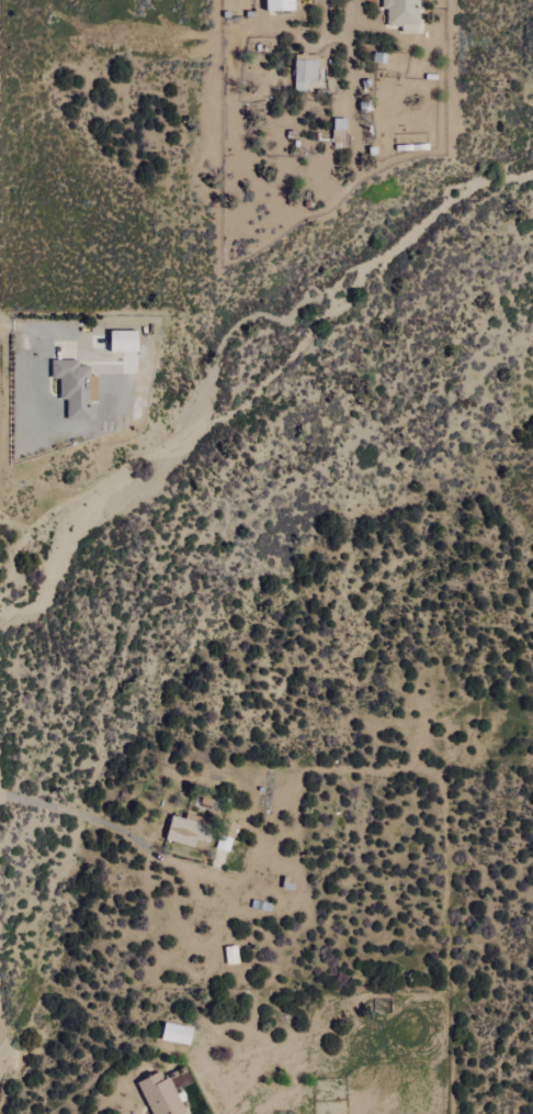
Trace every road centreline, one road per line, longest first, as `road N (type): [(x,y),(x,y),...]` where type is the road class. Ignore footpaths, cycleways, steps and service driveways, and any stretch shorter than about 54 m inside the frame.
road 1 (track): [(0,793),(139,836)]

